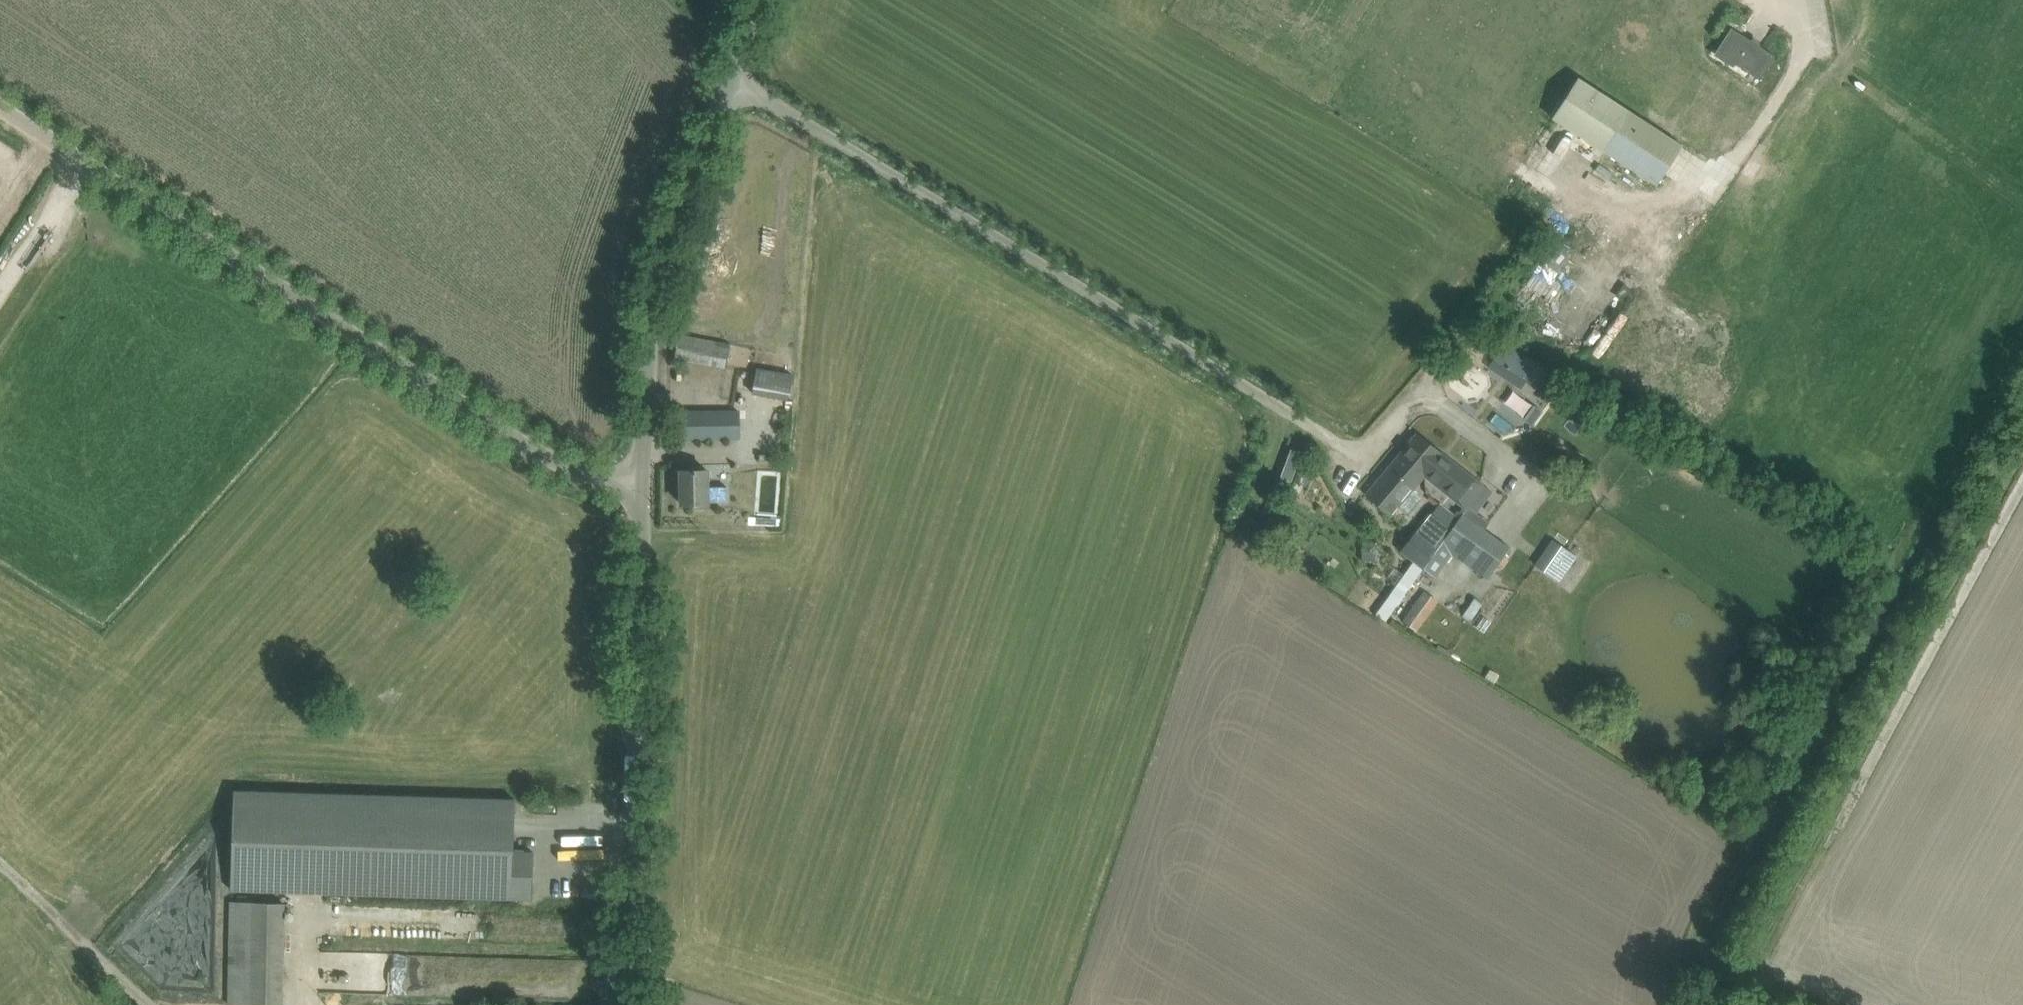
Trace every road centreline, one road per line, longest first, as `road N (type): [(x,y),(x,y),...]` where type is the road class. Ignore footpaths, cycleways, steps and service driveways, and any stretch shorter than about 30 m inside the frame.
road 1 (unclassified): [(644,483),(609,481),(548,459),(0,107)]
road 2 (unclassified): [(1333,452),(729,88)]
road 3 (tertiary): [(621,1004),(644,483)]
road 4 (tertiary): [(644,483),(645,379),(658,284),(729,88)]

